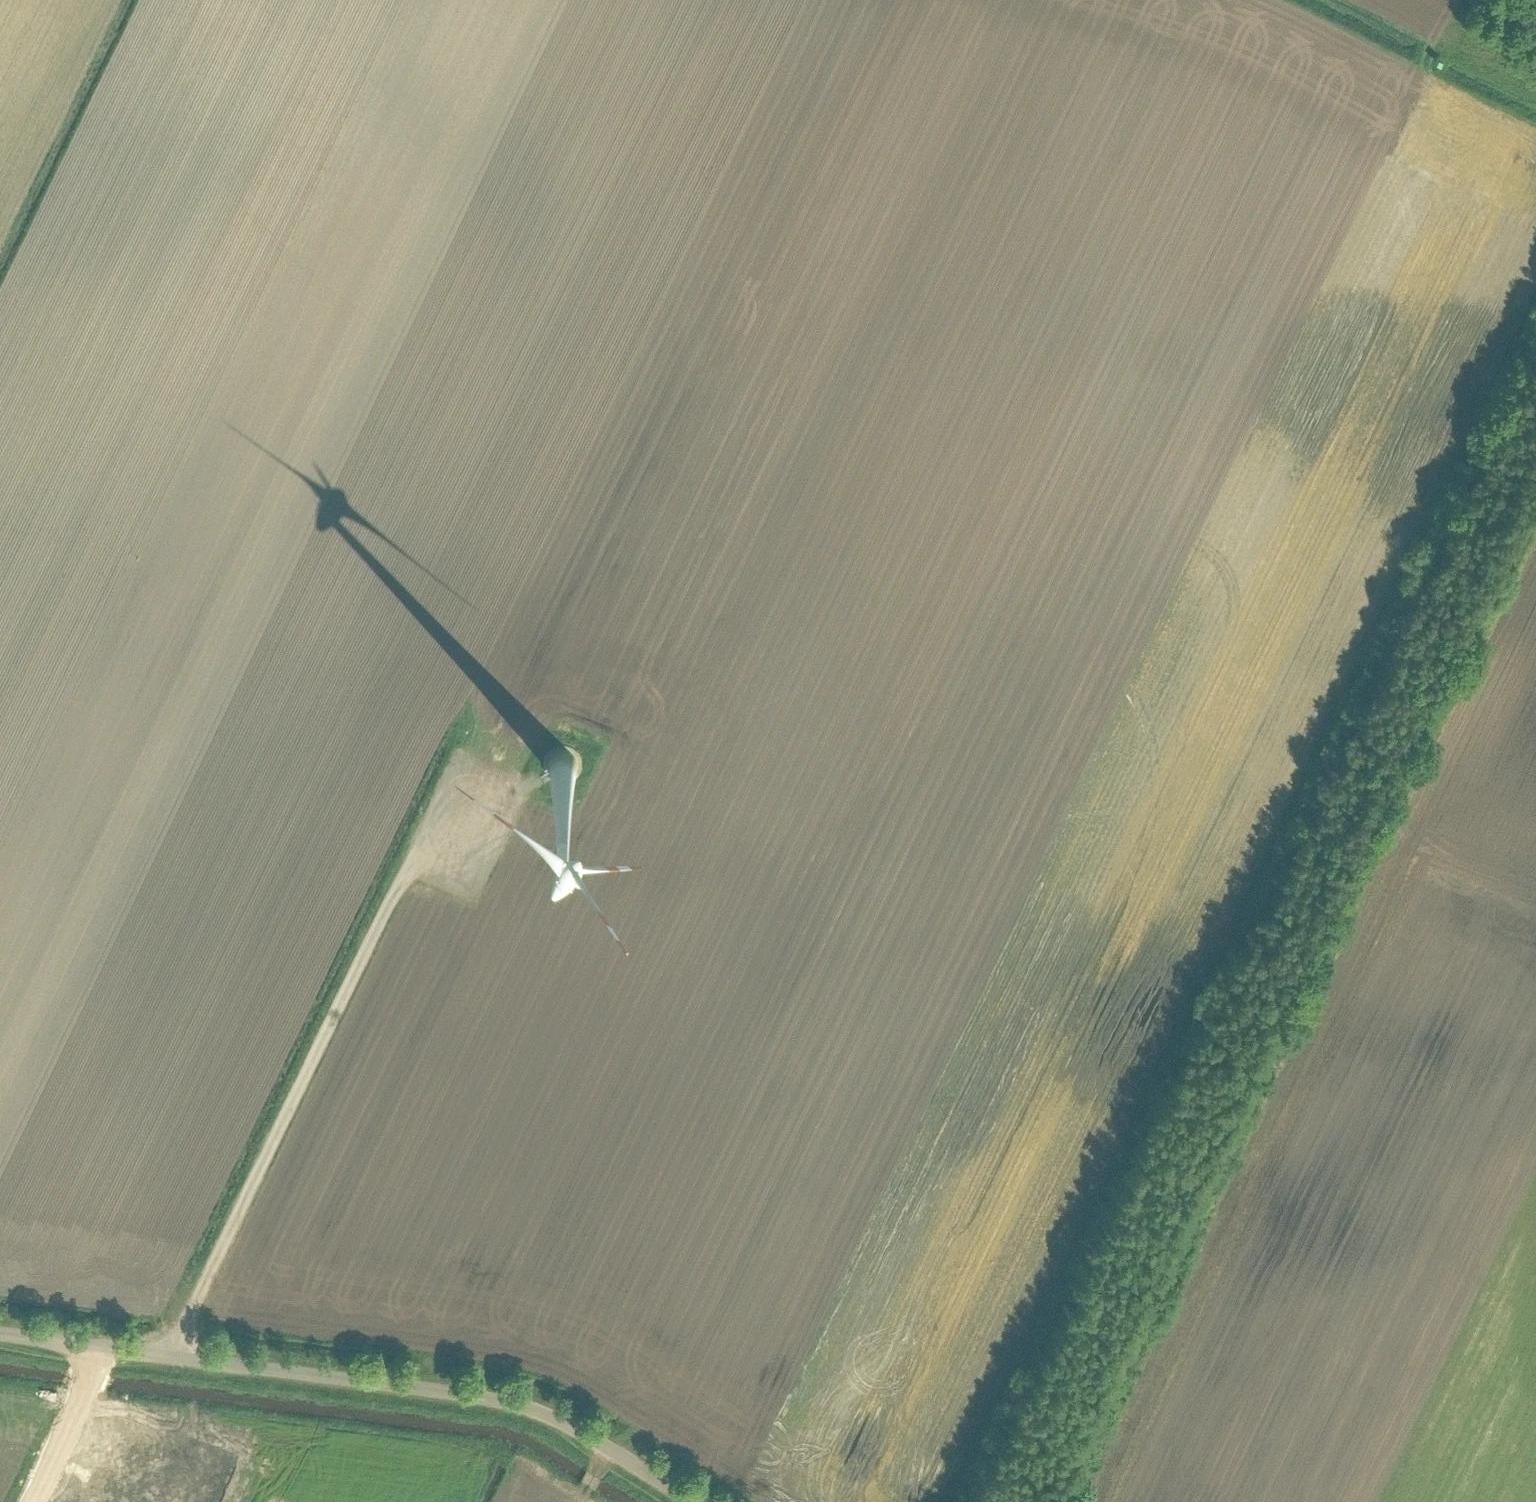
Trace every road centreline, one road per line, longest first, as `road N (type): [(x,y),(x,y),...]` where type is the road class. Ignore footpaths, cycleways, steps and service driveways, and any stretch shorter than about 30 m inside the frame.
road 1 (unclassified): [(0,1332),(514,1400),(595,1434),(702,1501)]
road 2 (track): [(442,788),(176,1356)]

